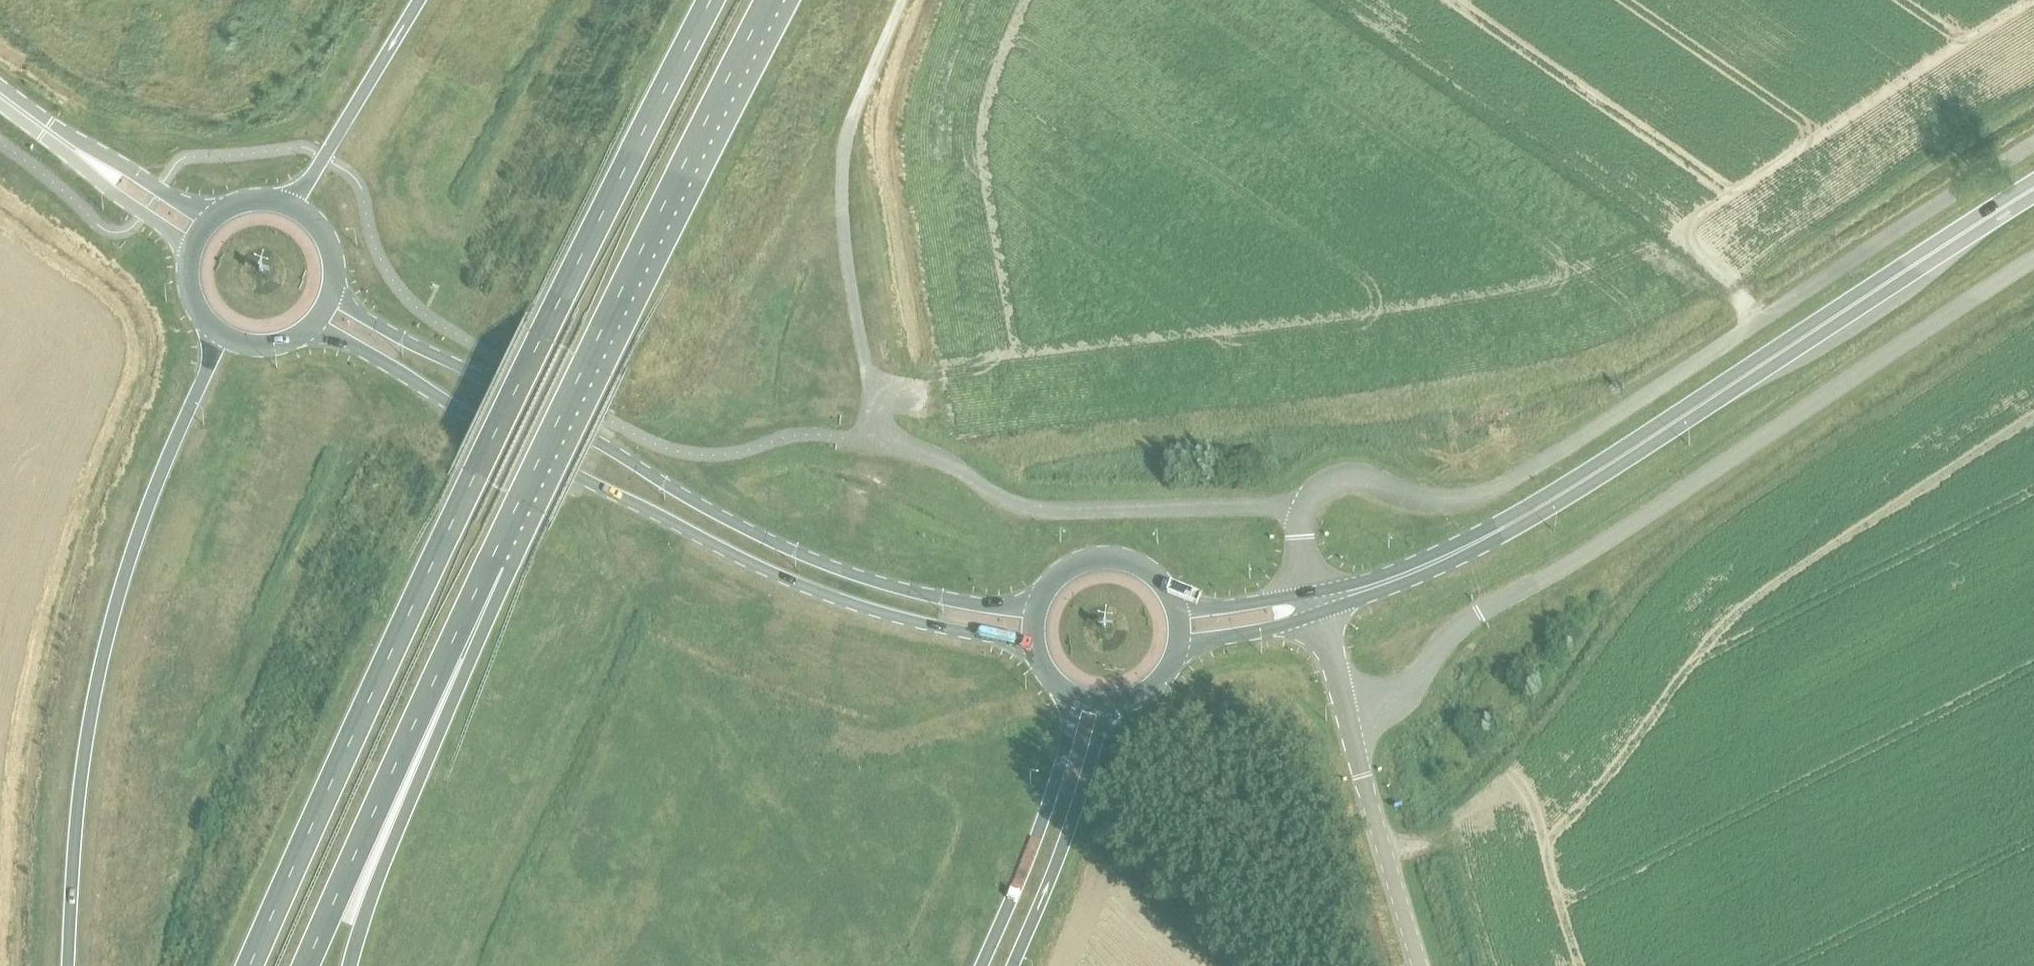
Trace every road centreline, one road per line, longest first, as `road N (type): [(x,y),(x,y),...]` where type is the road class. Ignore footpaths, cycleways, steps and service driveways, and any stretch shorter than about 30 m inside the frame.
road 1 (trunk): [(713,0),(475,474),(248,965)]
road 2 (unclassified): [(1304,508),(1325,484),(1348,477),(1450,500),(1496,489),(2033,141)]
road 3 (unclassified): [(1347,715),(1395,699),(1461,624),(1615,536),(2033,260)]
road 4 (trunk): [(310,326),(735,555),(840,600),(1033,649)]
road 5 (trunk): [(1034,609),(895,585),(723,519),(621,451),(329,294)]
road 6 (trunk): [(1987,216),(1467,548),(1319,603)]
road 7 (trunk): [(220,334),(158,476),(91,708),(68,965)]
road 8 (trunk): [(490,560),(770,0)]
road 9 (track): [(871,441),(872,401),(846,253),(845,154),(904,0)]
road 10 (unclassified): [(871,441),(925,454),(1003,501),(1037,509),(1304,508)]
road 11 (trunk): [(306,965),(490,560)]
road 12 (trunk): [(352,965),(473,655),(490,560)]
road 13 (trunk): [(1067,694),(1071,724),(1041,823),(977,965)]
road 14 (trunk): [(1010,965),(1117,705)]
road 15 (tertiary): [(1420,965),(1347,715)]
road 16 (trunk): [(422,0),(292,209)]
road 17 (trunk): [(1175,600),(1146,566),(1101,555),(1059,571),(1034,609)]
road 18 (trunk): [(1178,653),(1319,603)]
road 19 (trunk): [(1319,603),(1210,608),(1175,600)]
road 20 (tertiary): [(87,157),(113,191),(168,229),(189,255)]
road 21 (tertiary): [(216,215),(130,169),(87,157)]

